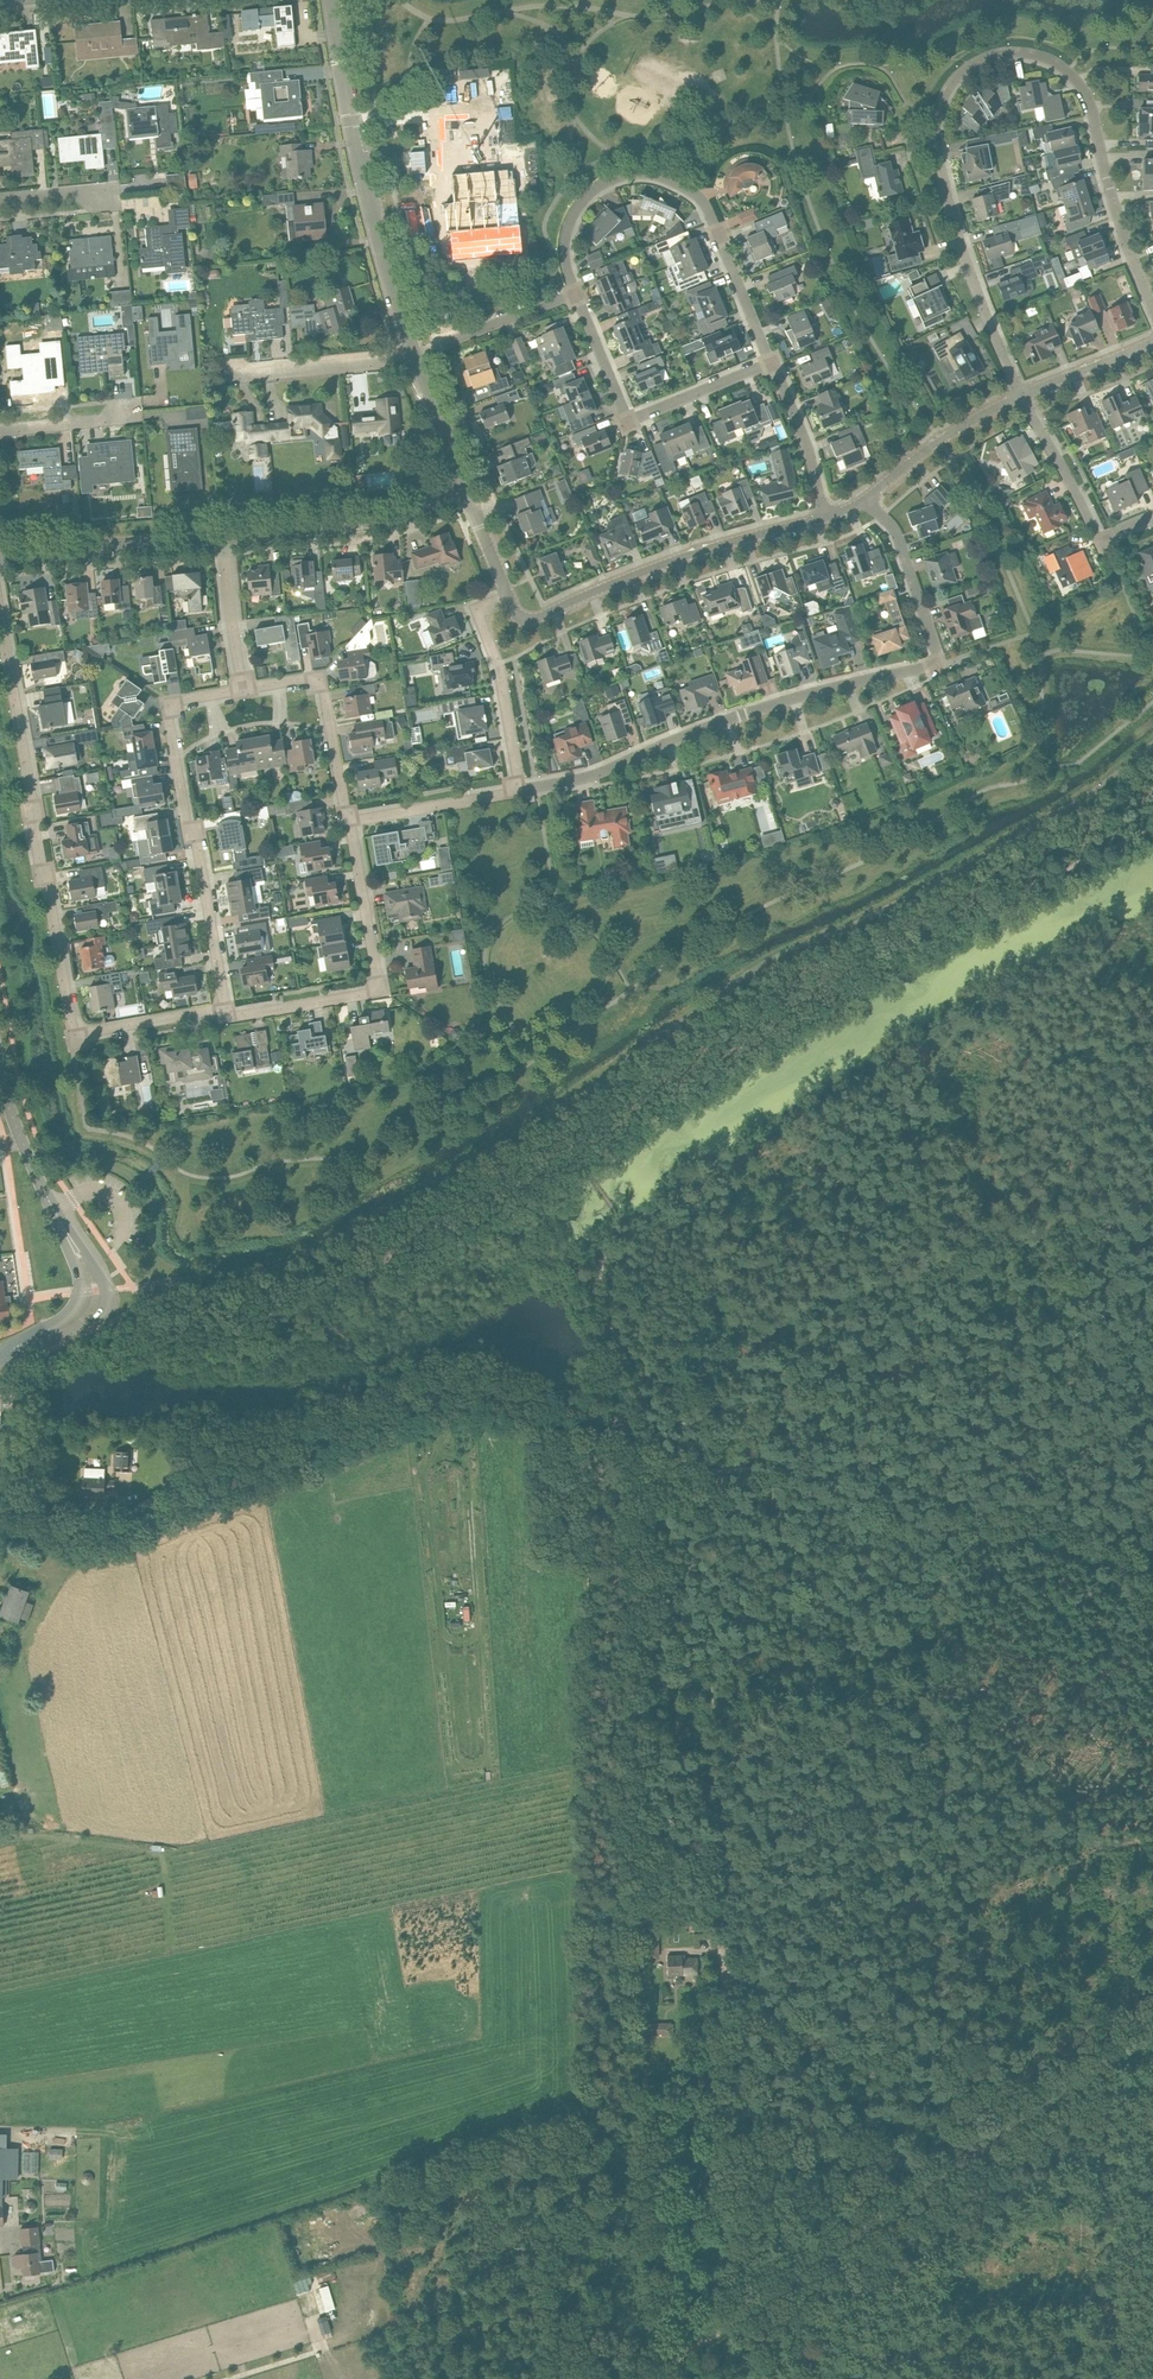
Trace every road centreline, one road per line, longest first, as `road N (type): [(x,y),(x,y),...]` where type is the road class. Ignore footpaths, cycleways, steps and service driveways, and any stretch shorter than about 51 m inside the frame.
road 1 (residential): [(1152,308),(1077,80),(1057,62),(1027,52),(974,62),(940,104),(937,149),(973,277),(1021,396)]
road 2 (residential): [(521,790),(588,777),(783,701),(941,663),(899,538),(865,500)]
road 3 (residential): [(220,1012),(83,1033),(72,1026),(0,611)]
road 4 (track): [(735,2314),(1152,2029)]
road 5 (residential): [(772,362),(703,201),(665,177),(619,176),(582,202),(564,245),(576,293)]
road 6 (track): [(735,2314),(715,1916)]
road 7 (residential): [(220,1012),(197,843),(186,820),(169,720),(184,699),(243,689)]
road 8 (residential): [(414,353),(368,194),(332,0)]
road 9 (residential): [(350,821),(375,986),(237,1016),(220,1012)]
road 10 (residential): [(522,618),(699,551),(824,517)]
road 11 (residential): [(576,293),(629,417),(772,362)]
road 12 (residential): [(223,536),(343,524),(465,490)]
road 13 (residential): [(0,557),(223,536)]
road 14 (residential): [(350,821),(321,683),(304,678),(243,689)]
road 15 (residential): [(521,790),(498,664),(480,611),(509,597)]
road 16 (residential): [(1021,396),(1096,534),(1152,515)]
road 17 (tertiary): [(12,1366),(103,1309),(95,1267),(64,1228)]
road 18 (residential): [(865,500),(940,440),(1021,396)]
road 19 (residential): [(236,370),(414,353)]
road 20 (residential): [(350,821),(521,790)]
road 21 (residential): [(414,353),(576,293)]
road 22 (tertiary): [(64,1228),(26,1155),(0,1069)]
road 23 (tertiary): [(64,1228),(81,1303),(0,1353)]
road 24 (residential): [(824,517),(808,447),(772,362)]
road 25 (residential): [(243,689),(223,536)]
road 26 (residential): [(465,490),(414,353)]
road 27 (track): [(144,1521),(51,1532),(0,1527)]
road 28 (residential): [(1021,396),(1152,342)]
road 29 (residential): [(0,430),(123,412)]

